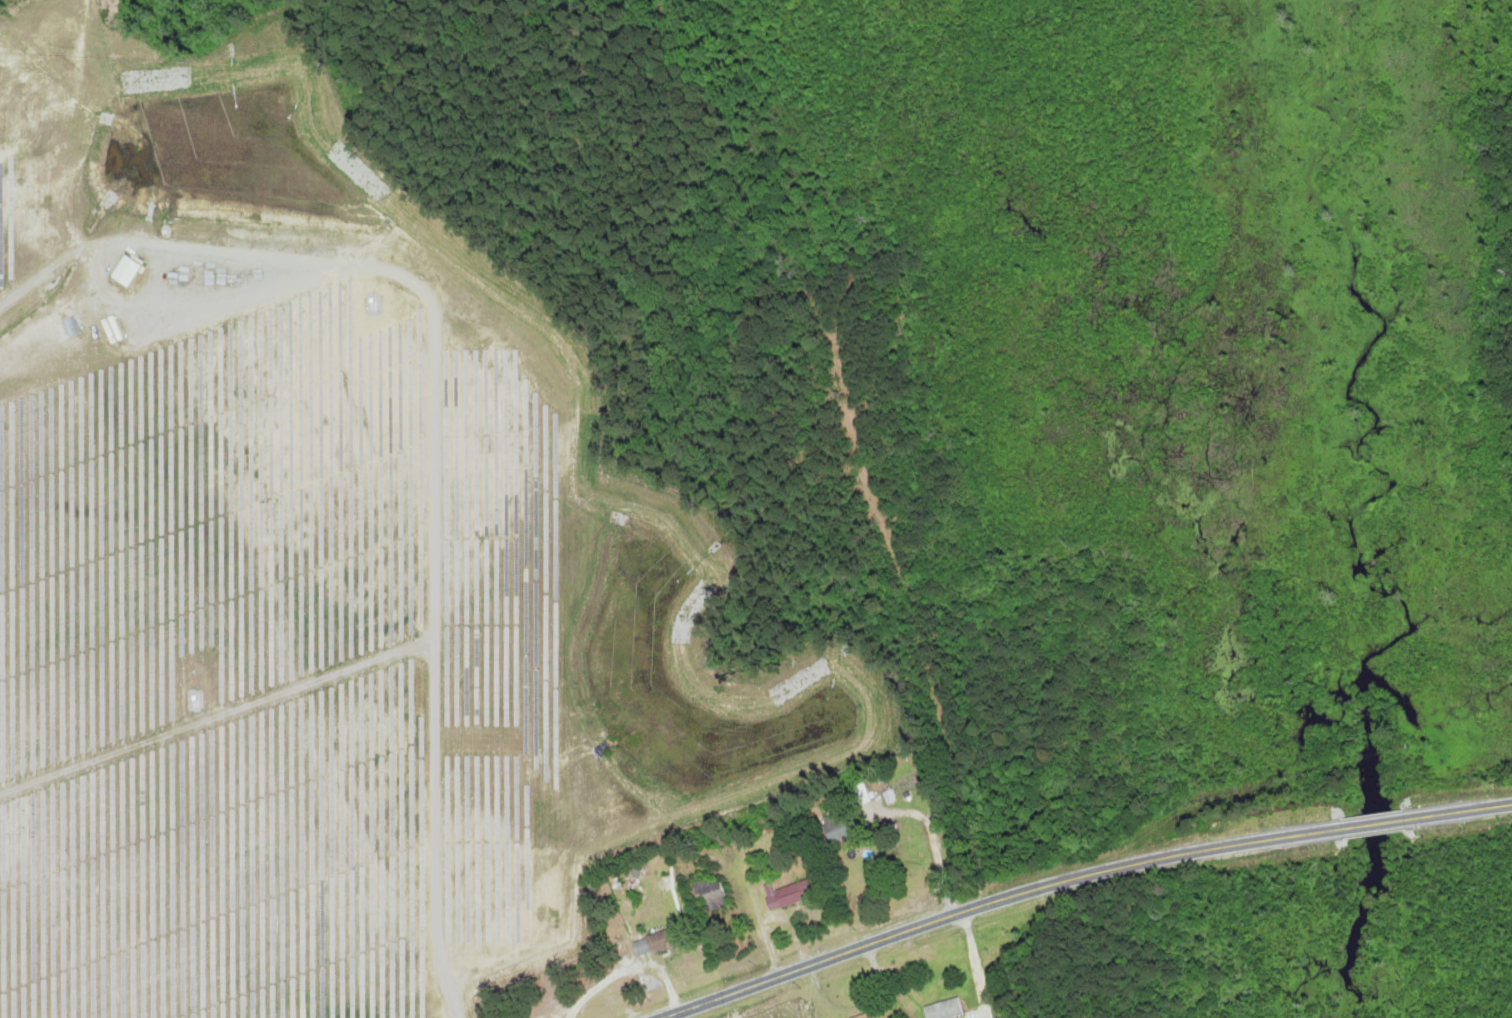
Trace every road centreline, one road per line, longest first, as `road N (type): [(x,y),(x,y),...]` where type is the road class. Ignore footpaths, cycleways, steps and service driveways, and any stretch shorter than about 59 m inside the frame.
road 1 (tertiary): [(662,1017),(1040,887),(1342,829)]

